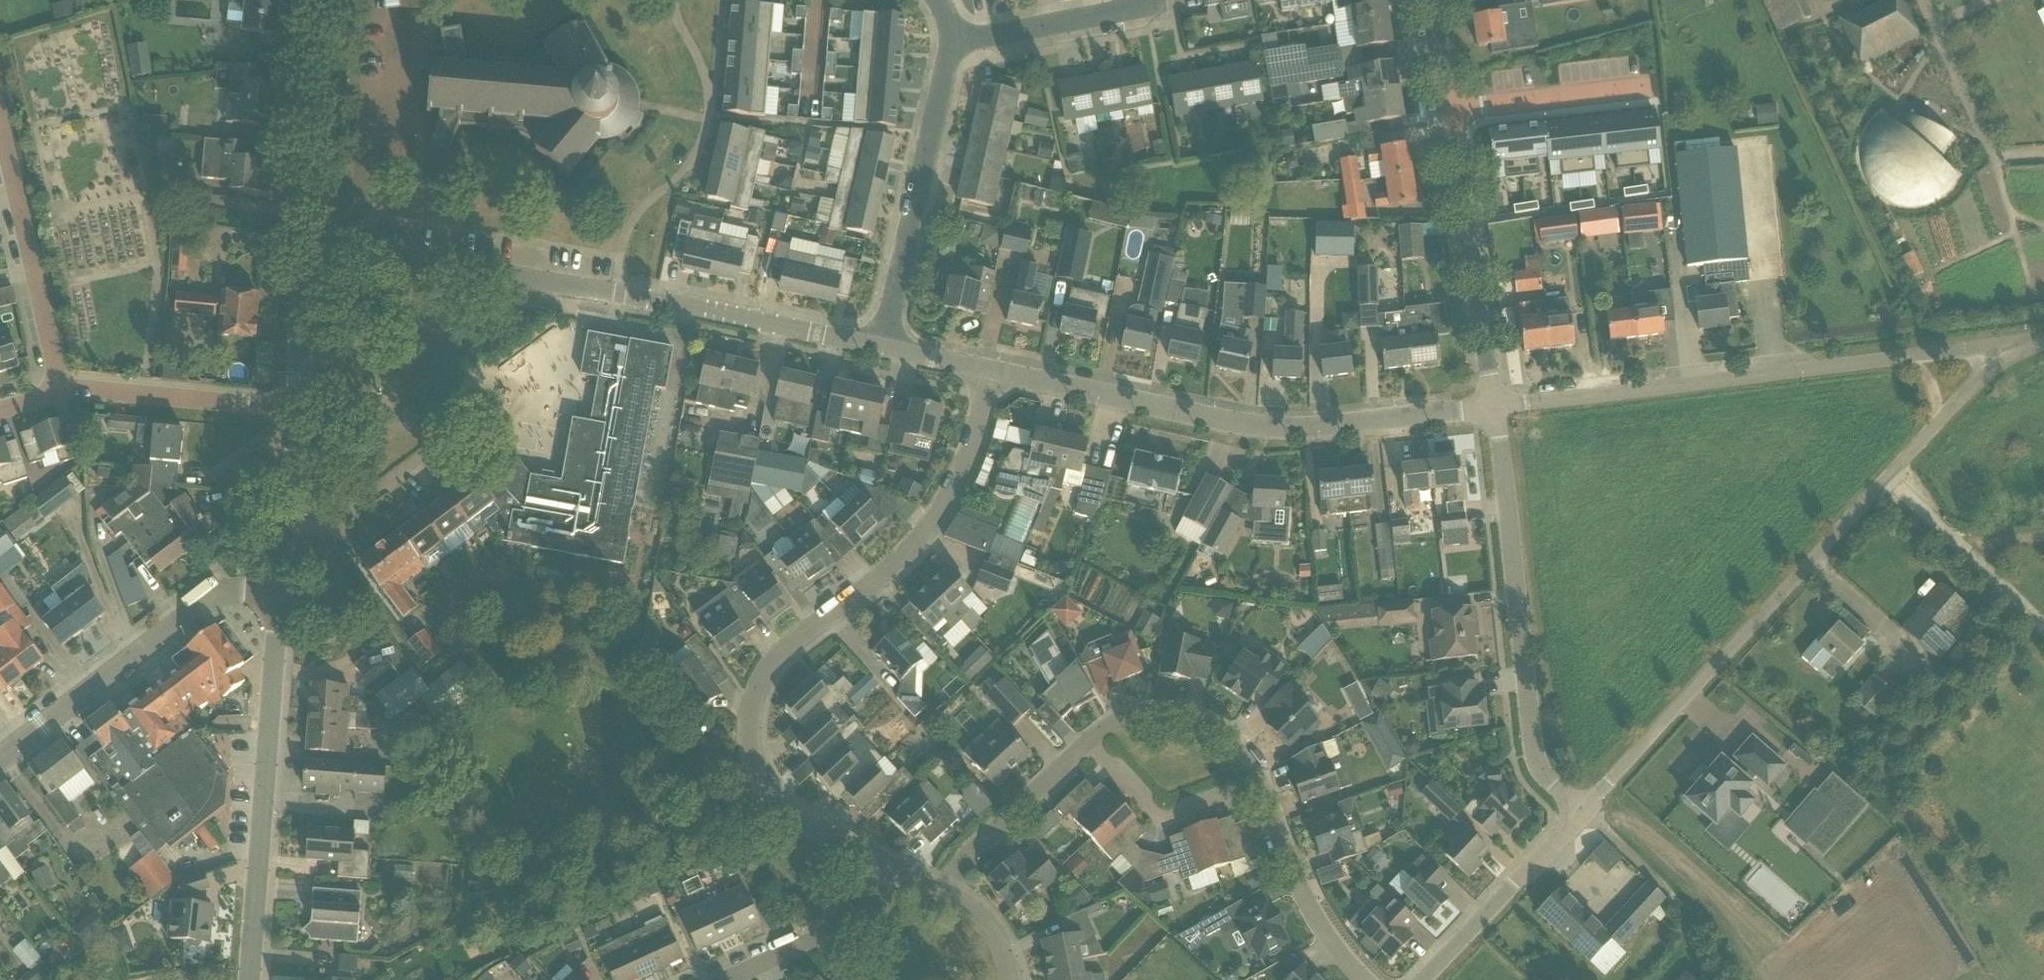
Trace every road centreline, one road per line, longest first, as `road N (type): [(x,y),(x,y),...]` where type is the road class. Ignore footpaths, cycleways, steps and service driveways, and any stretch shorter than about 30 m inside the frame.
road 1 (residential): [(877,865),(783,803),(766,780),(755,697),(771,662),(919,538),(968,462),(988,373)]
road 2 (unclassified): [(1580,816),(2006,351)]
road 3 (unclassified): [(888,351),(306,241)]
road 4 (unclassified): [(1493,407),(2006,351)]
road 5 (unclassified): [(1493,407),(1280,428),(988,373)]
road 6 (residential): [(1580,816),(1546,774),(1493,407)]
road 7 (residential): [(1493,407),(1437,0)]
road 8 (tertiary): [(250,979),(278,589)]
road 9 (residential): [(0,757),(197,608),(240,589),(278,589)]
road 10 (residential): [(888,351),(958,48)]
road 11 (residential): [(0,124),(66,396)]
road 12 (tertiary): [(306,241),(329,0)]
road 13 (residential): [(66,396),(291,409)]
road 14 (residential): [(1427,979),(1580,816)]
road 15 (residential): [(1363,979),(1307,904),(1265,787)]
road 16 (residential): [(1265,787),(1236,741),(1186,715),(1134,717),(1089,744)]
road 17 (residential): [(1265,787),(1161,820),(1089,744)]
road 18 (residential): [(1089,744),(978,843),(945,890)]
road 19 (residential): [(721,979),(810,942),(845,913),(877,865)]
road 20 (residential): [(1149,0),(1132,14),(958,48)]
road 21 (tertiary): [(278,589),(291,409)]
road 22 (tertiary): [(291,409),(306,241)]

